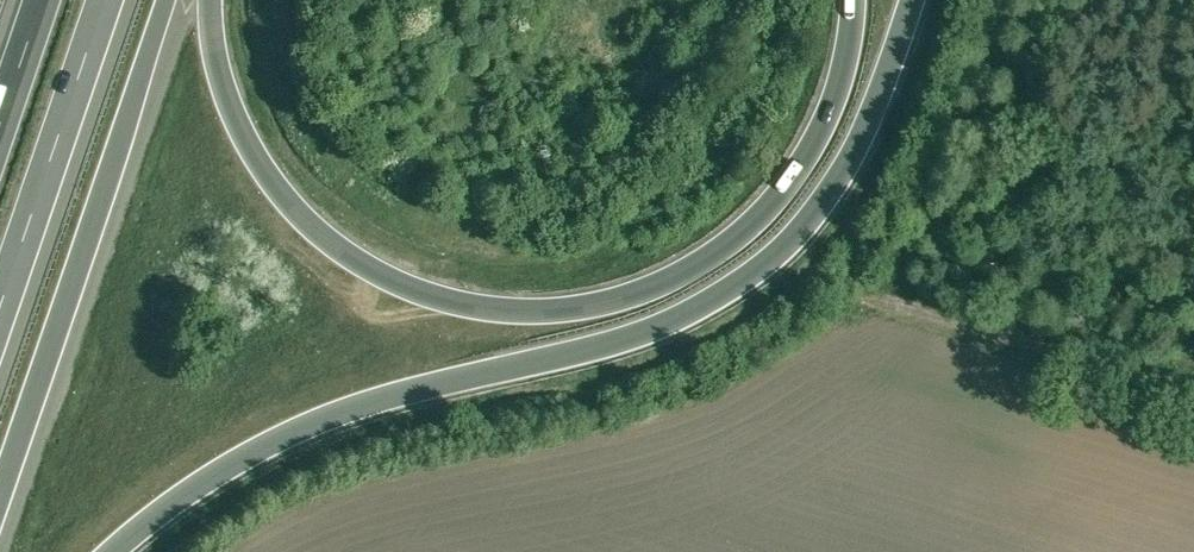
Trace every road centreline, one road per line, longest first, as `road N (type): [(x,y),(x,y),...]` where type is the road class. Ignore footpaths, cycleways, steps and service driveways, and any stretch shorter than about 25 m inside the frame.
road 1 (motorway): [(109,551),(260,449),(337,415),(613,343),(738,286),(786,249),(856,149),(912,0)]
road 2 (motorway): [(852,0),(828,115),(760,215),(706,260),(647,290),(587,308),(520,313),(415,290),(318,232),(245,135),(225,92),(205,0)]
road 3 (motorway): [(0,477),(167,0)]
road 4 (motorway): [(0,308),(105,0)]
road 5 (motorway): [(42,0),(0,125)]

